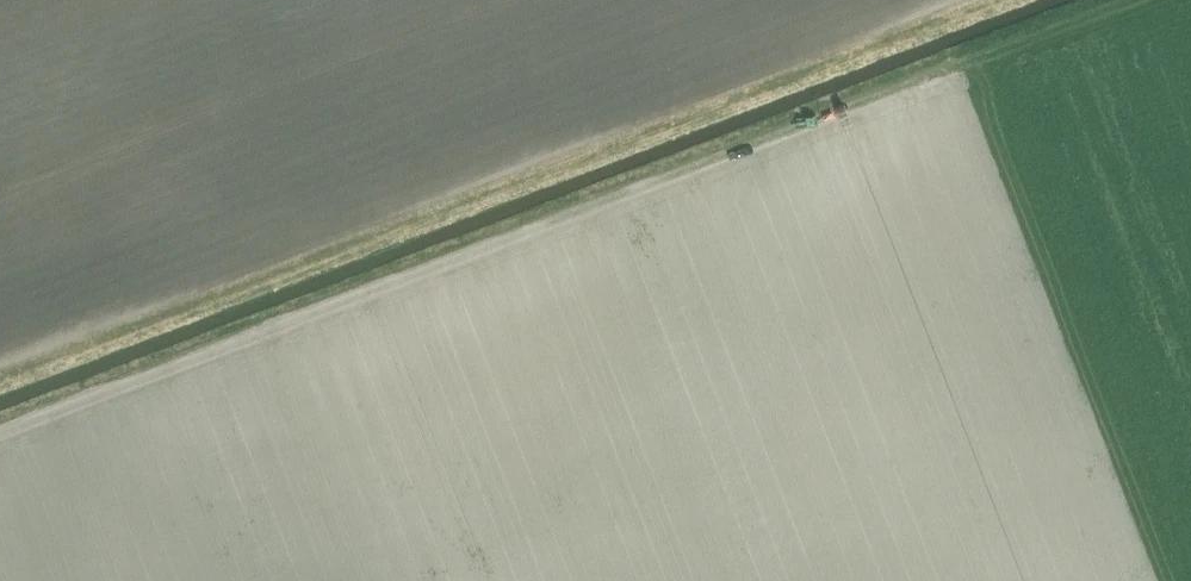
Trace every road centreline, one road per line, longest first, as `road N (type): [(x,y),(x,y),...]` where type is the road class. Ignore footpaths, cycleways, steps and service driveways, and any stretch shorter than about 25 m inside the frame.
road 1 (track): [(132,381),(0,434)]

